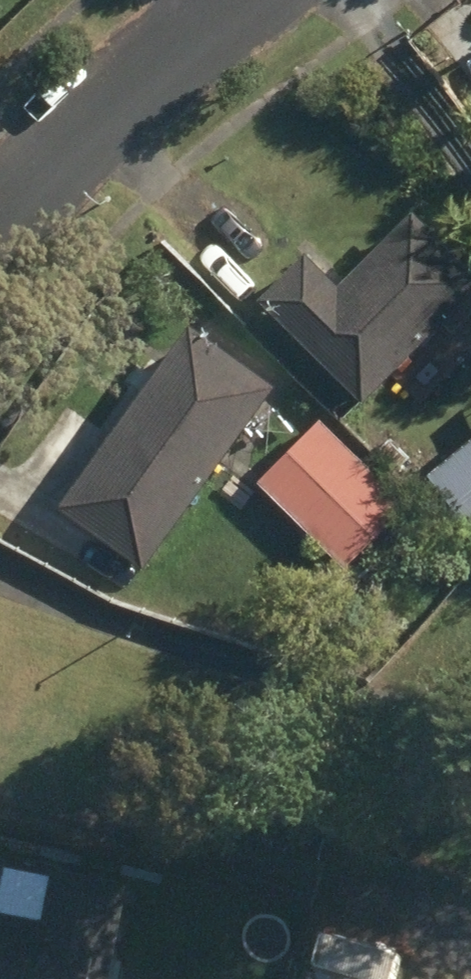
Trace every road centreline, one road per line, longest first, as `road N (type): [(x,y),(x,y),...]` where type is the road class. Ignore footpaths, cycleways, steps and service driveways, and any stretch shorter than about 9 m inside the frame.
road 1 (residential): [(0,221),(115,108),(260,0)]

